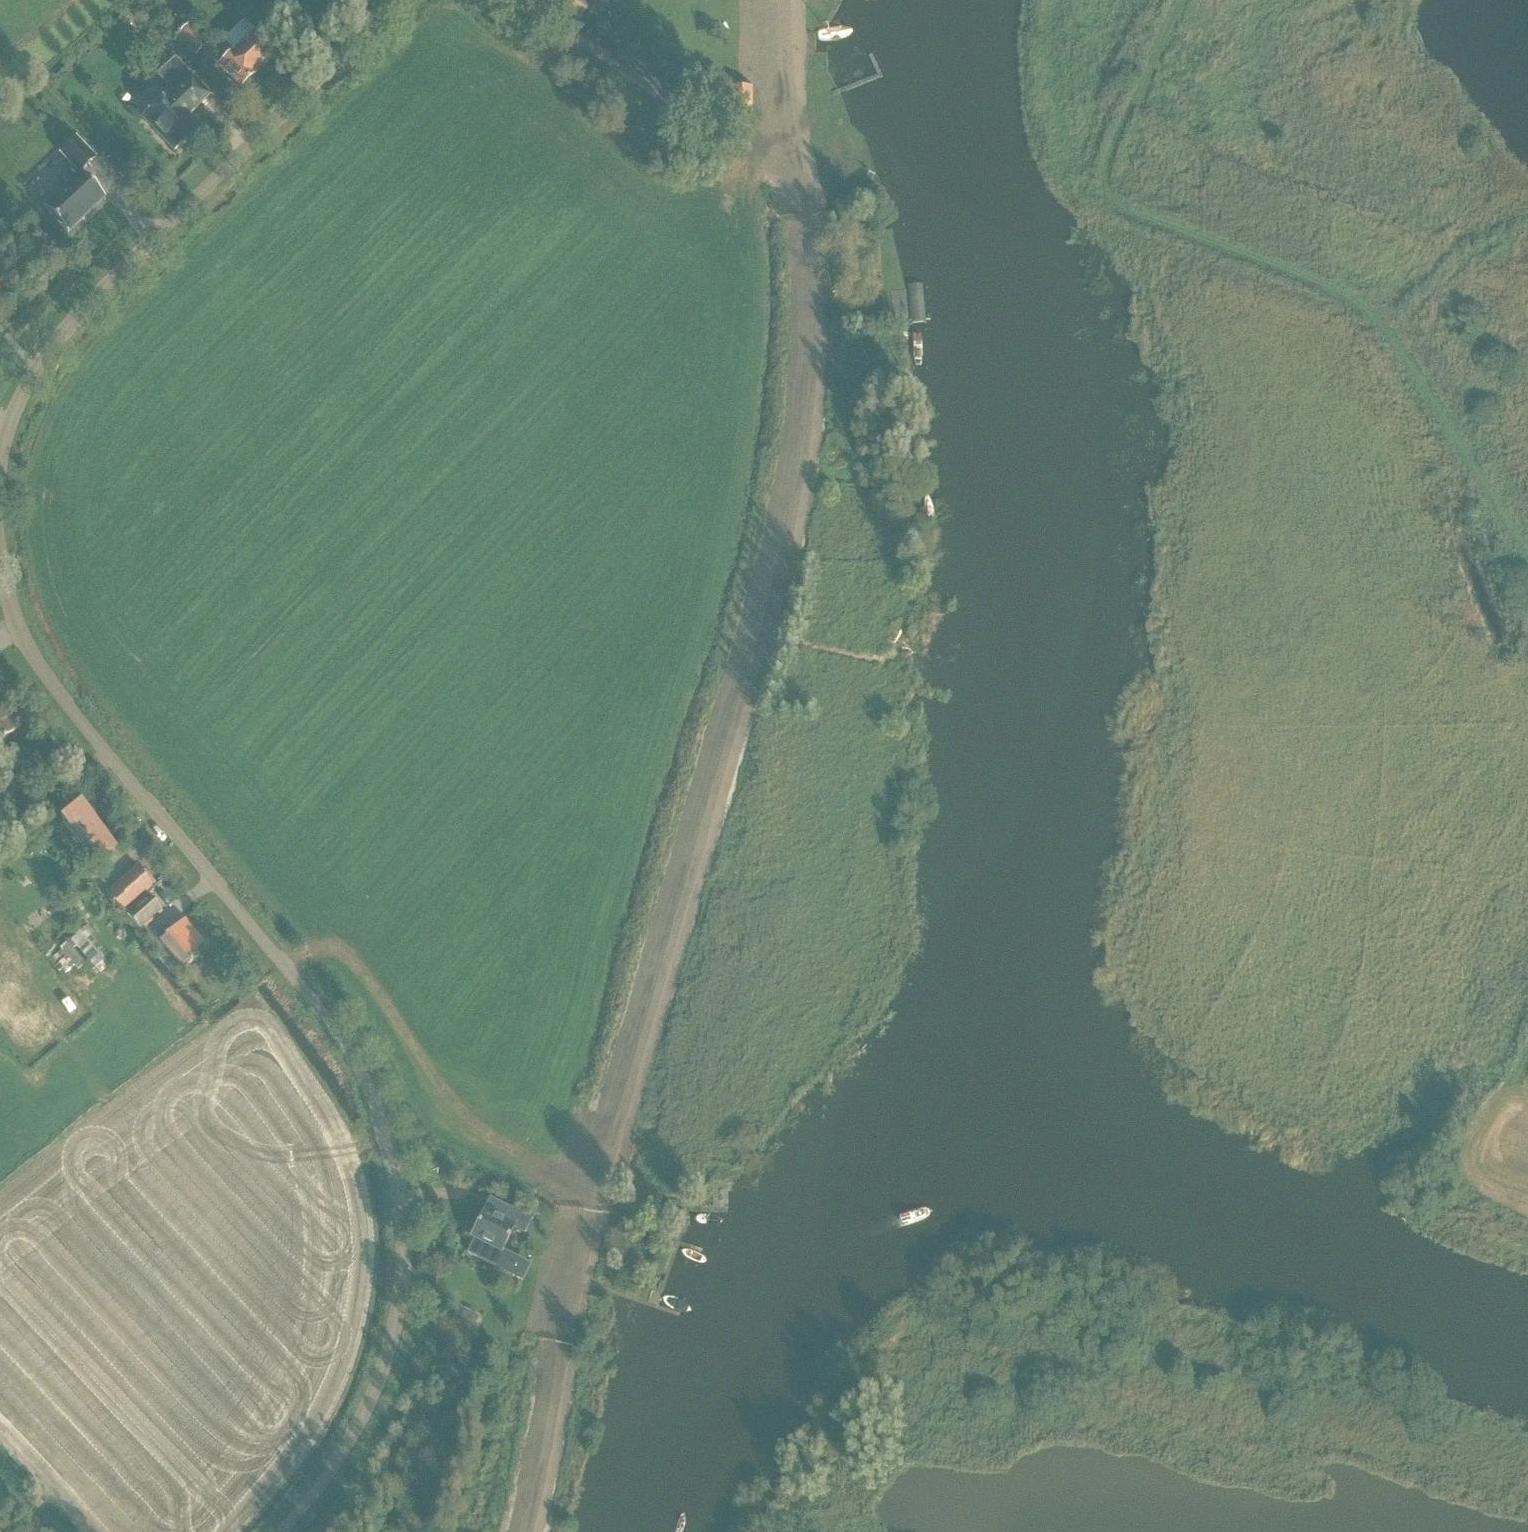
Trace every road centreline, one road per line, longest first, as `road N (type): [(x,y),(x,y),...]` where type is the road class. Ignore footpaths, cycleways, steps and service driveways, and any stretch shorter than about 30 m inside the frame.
road 1 (unclassified): [(282,1531),(329,1474),(376,1387),(393,1330),(405,1251),(387,1140),(359,1068),(329,1021),(32,657),(0,578)]
road 2 (unclassified): [(0,457),(33,373),(69,323),(399,0)]

